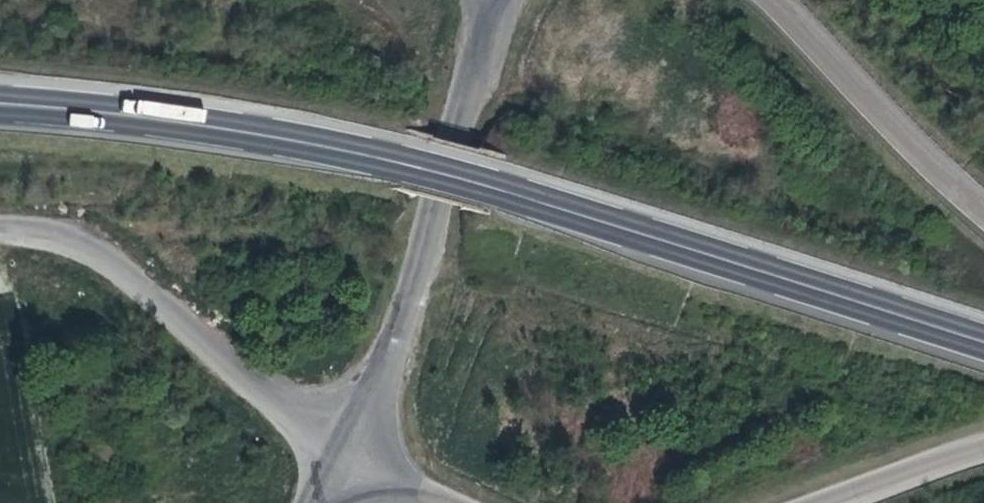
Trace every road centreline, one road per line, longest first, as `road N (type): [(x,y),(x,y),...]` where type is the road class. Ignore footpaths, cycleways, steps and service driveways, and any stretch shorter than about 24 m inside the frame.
road 1 (motorway): [(0,111),(173,128),(389,165),(983,351)]
road 2 (motorway): [(983,329),(393,145),(234,115),(0,89)]
road 3 (unclassified): [(341,457),(492,0)]
road 4 (unclassified): [(341,457),(77,238),(0,227)]
road 5 (trunk): [(983,217),(829,73),(765,0)]
road 6 (trunk): [(836,502),(983,445)]
road 7 (trunk): [(341,457),(455,502)]

